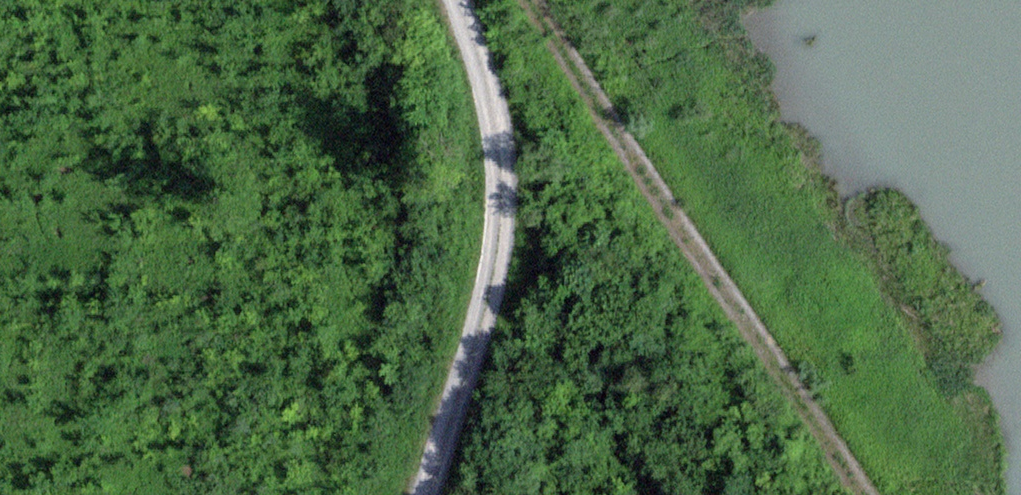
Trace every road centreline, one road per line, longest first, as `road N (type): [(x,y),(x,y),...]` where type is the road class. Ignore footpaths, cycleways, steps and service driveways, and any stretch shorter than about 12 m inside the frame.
road 1 (track): [(876,494),(541,0)]
road 2 (track): [(435,494),(509,240),(518,176),(502,75),(471,0)]

